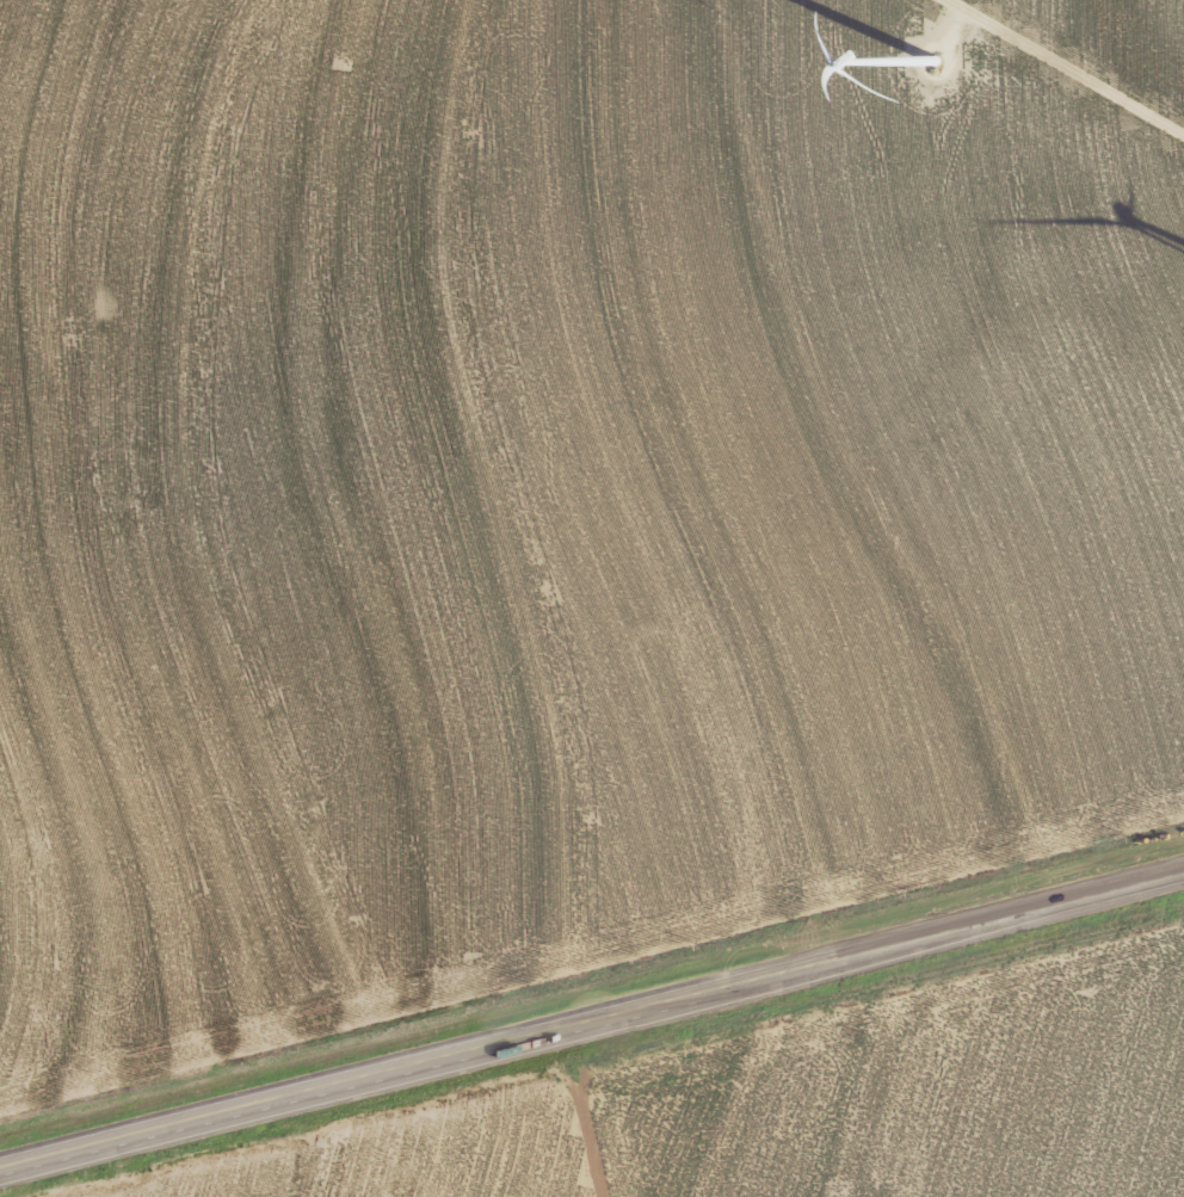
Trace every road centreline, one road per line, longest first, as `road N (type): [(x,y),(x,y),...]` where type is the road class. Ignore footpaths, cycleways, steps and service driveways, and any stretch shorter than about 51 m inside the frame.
road 1 (primary): [(1183,871),(0,1164)]

